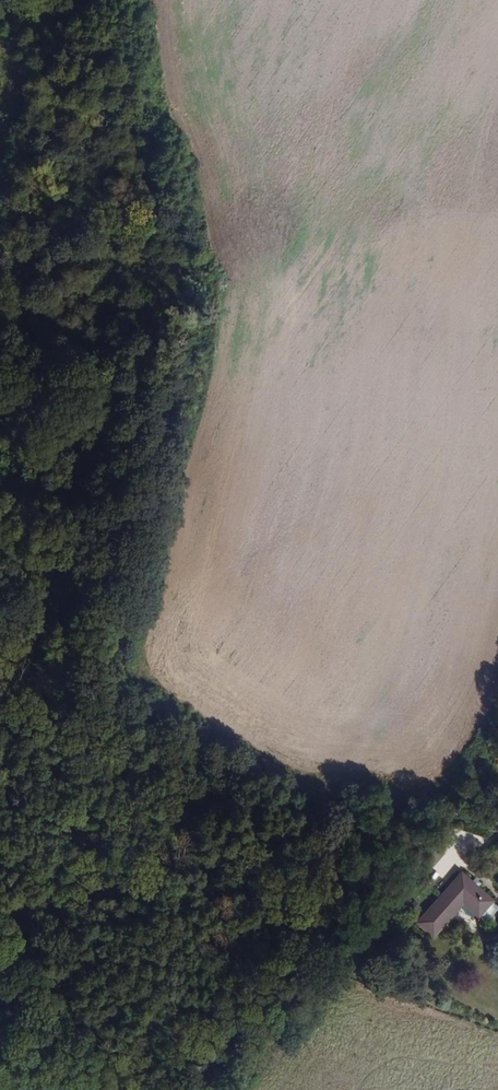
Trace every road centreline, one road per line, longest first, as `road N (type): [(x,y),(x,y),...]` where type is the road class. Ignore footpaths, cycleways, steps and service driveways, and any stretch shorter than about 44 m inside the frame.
road 1 (track): [(201,1089),(437,823),(497,828)]

